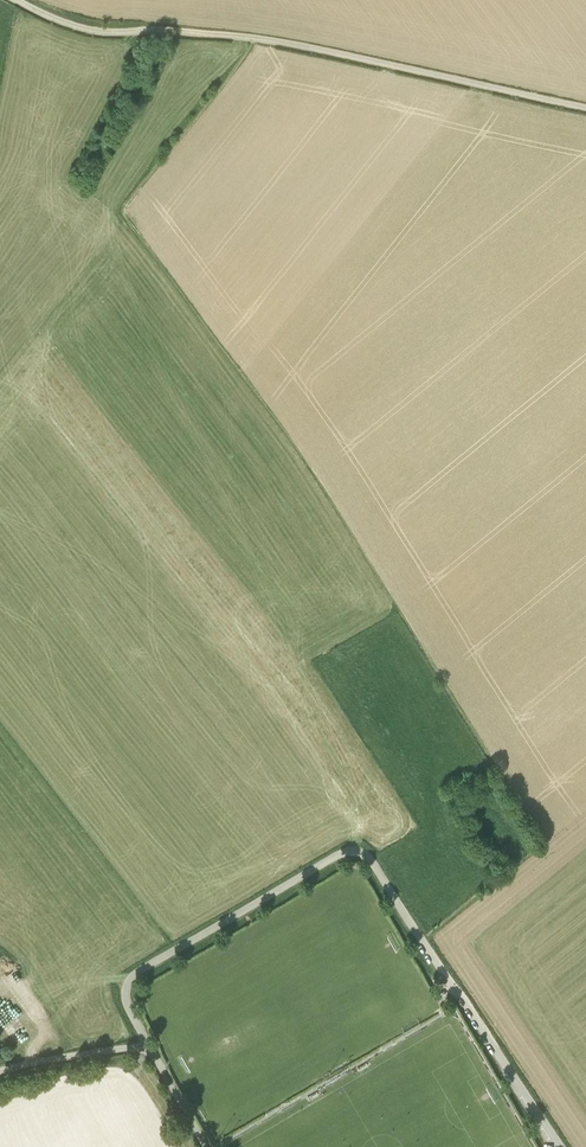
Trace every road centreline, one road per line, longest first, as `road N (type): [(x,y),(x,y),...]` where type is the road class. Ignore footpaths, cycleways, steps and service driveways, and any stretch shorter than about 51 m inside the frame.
road 1 (unclassified): [(558,1146),(374,864),(355,852),(337,855),(132,978),(126,1001),(147,1044)]
road 2 (track): [(585,107),(257,38)]
road 3 (track): [(257,38),(92,31),(17,0)]
road 4 (unclassified): [(147,1044),(0,1070)]

